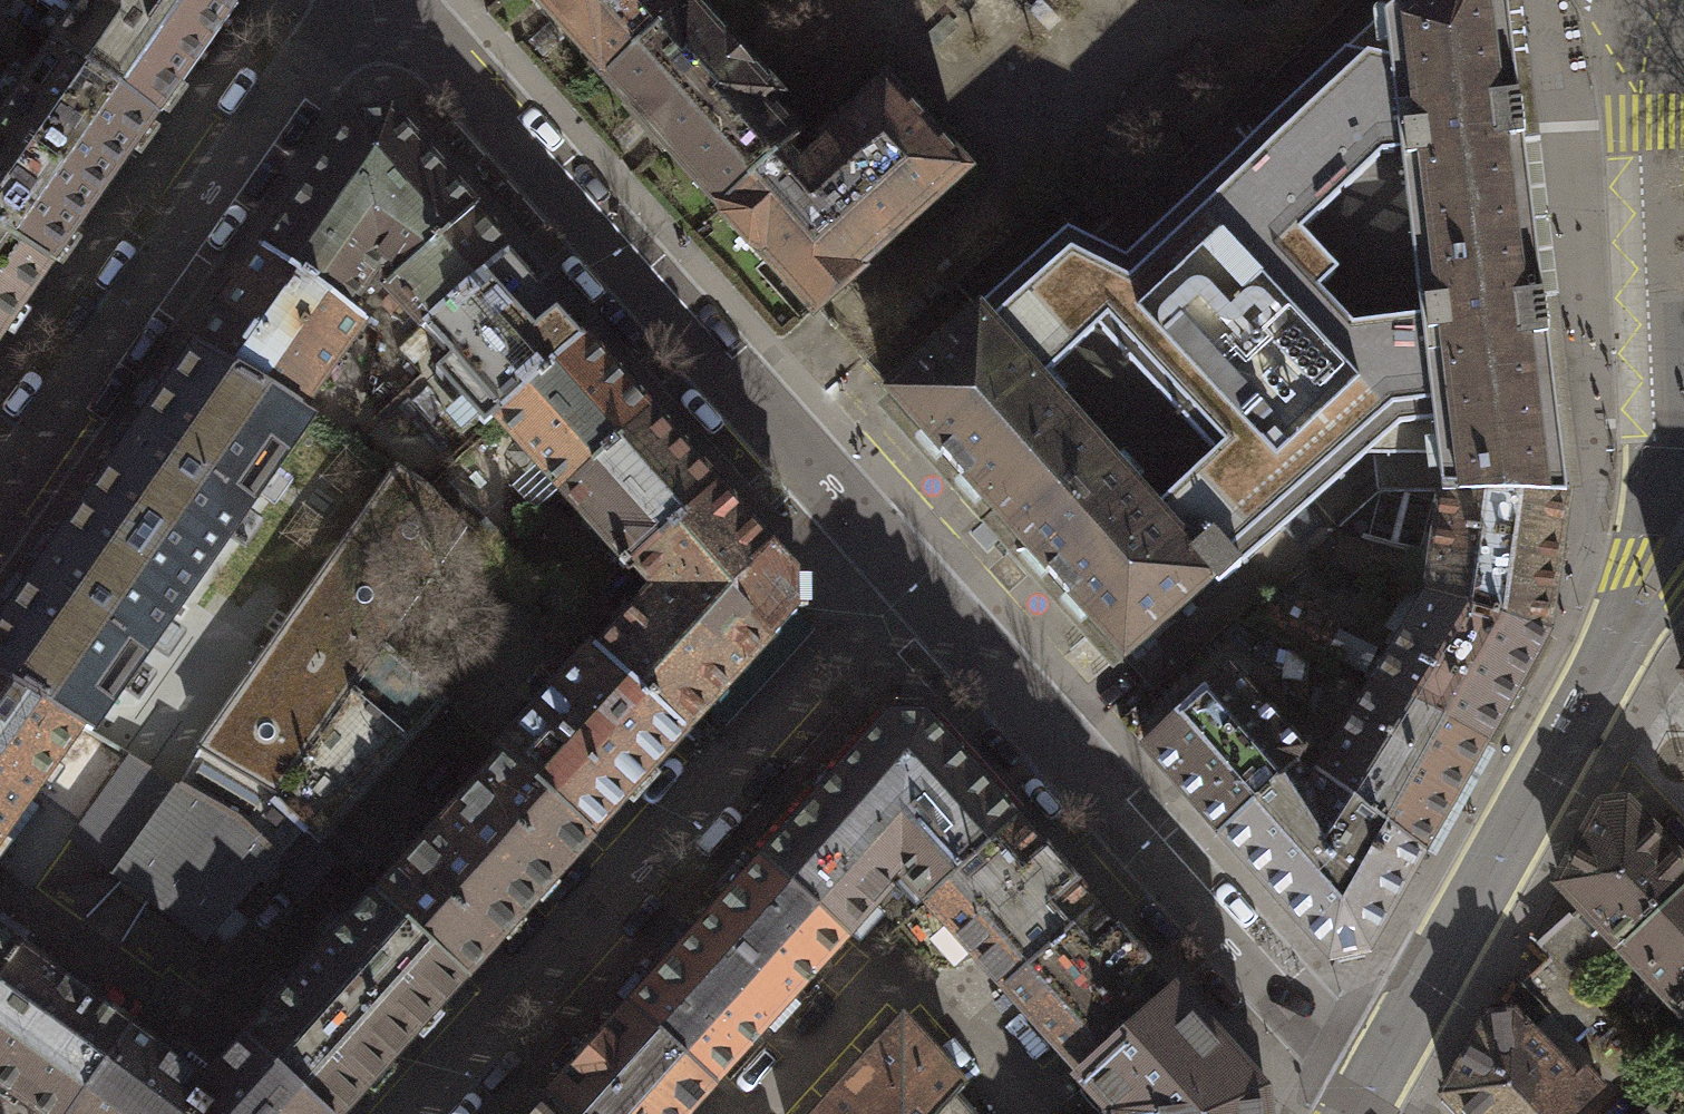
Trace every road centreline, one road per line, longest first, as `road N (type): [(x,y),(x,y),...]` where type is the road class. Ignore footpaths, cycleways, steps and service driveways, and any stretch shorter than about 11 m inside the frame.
road 1 (residential): [(908,589),(391,0)]
road 2 (residential): [(437,1113),(908,589)]
road 3 (residential): [(1359,1101),(908,589)]
road 4 (residential): [(0,503),(353,0)]
road 5 (tertiary): [(1651,84),(1662,409),(1614,636)]
road 6 (tertiary): [(1359,1101),(1614,636)]

